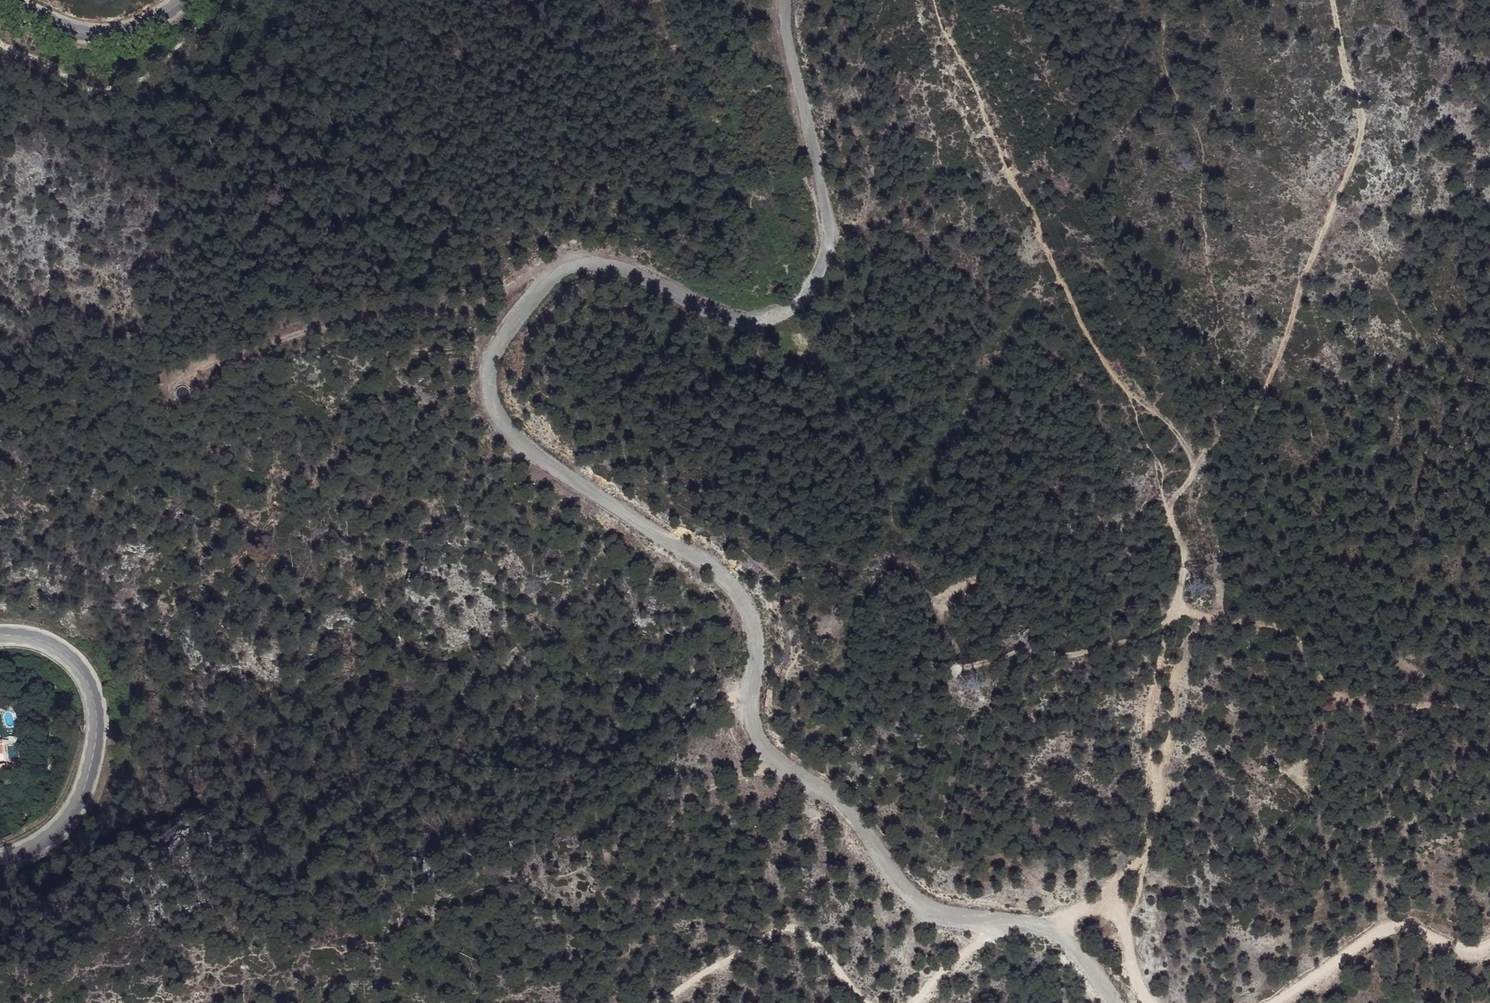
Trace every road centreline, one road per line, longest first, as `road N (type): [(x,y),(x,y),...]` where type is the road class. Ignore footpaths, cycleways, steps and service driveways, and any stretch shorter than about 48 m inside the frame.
road 1 (track): [(909,1002),(980,943),(1100,899),(1115,902),(1125,918),(1146,1002)]
road 2 (secondary): [(0,634),(36,639),(81,671),(97,727),(80,795),(64,822),(0,861)]
road 3 (track): [(658,1002),(779,928),(817,943),(867,1002)]
road 4 (track): [(1271,1002),(1386,930),(1401,926),(1468,949),(1489,944)]
road 5 (track): [(951,671),(1021,648),(1075,657),(1140,636),(1176,612)]
road 6 (secondary): [(172,0),(144,15),(84,25),(8,0)]

